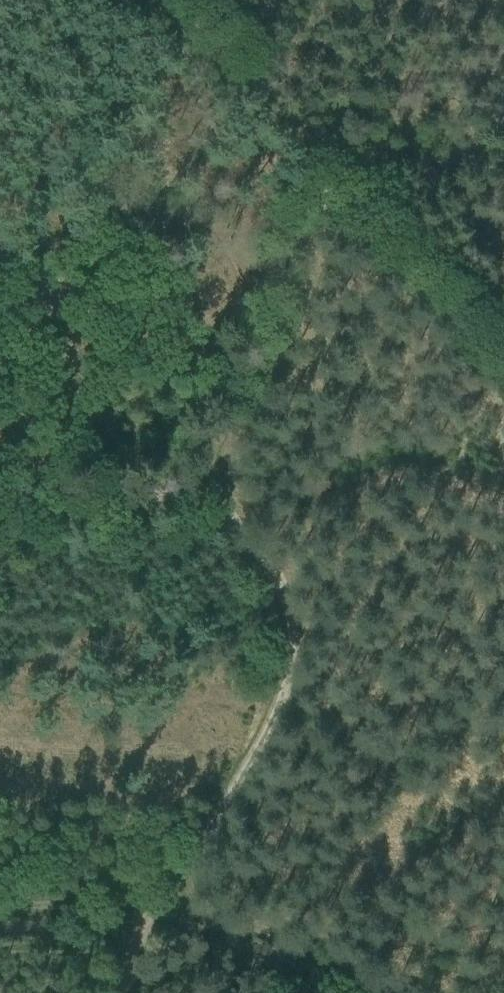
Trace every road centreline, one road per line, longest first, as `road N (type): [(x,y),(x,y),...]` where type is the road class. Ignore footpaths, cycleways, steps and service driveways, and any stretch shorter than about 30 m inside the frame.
road 1 (track): [(118,992),(150,897),(235,799),(294,645),(288,600),(222,515),(219,456),(290,338),(309,259),(312,147),(141,0)]
road 2 (track): [(390,992),(244,923),(150,897)]
road 3 (track): [(312,147),(503,316)]
road 4 (track): [(222,515),(203,499),(155,498),(0,517)]

